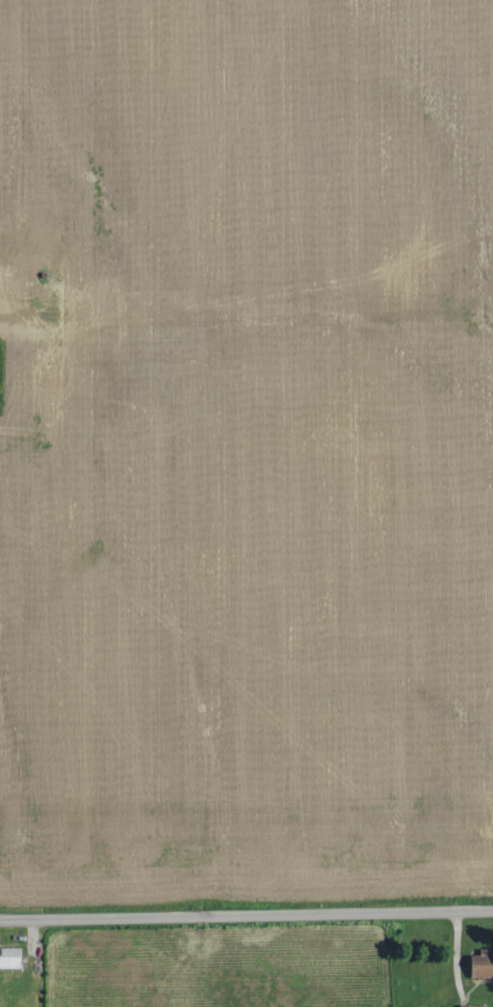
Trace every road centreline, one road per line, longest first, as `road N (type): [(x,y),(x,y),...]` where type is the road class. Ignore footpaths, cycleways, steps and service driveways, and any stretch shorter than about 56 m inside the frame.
road 1 (residential): [(0,917),(492,908)]

